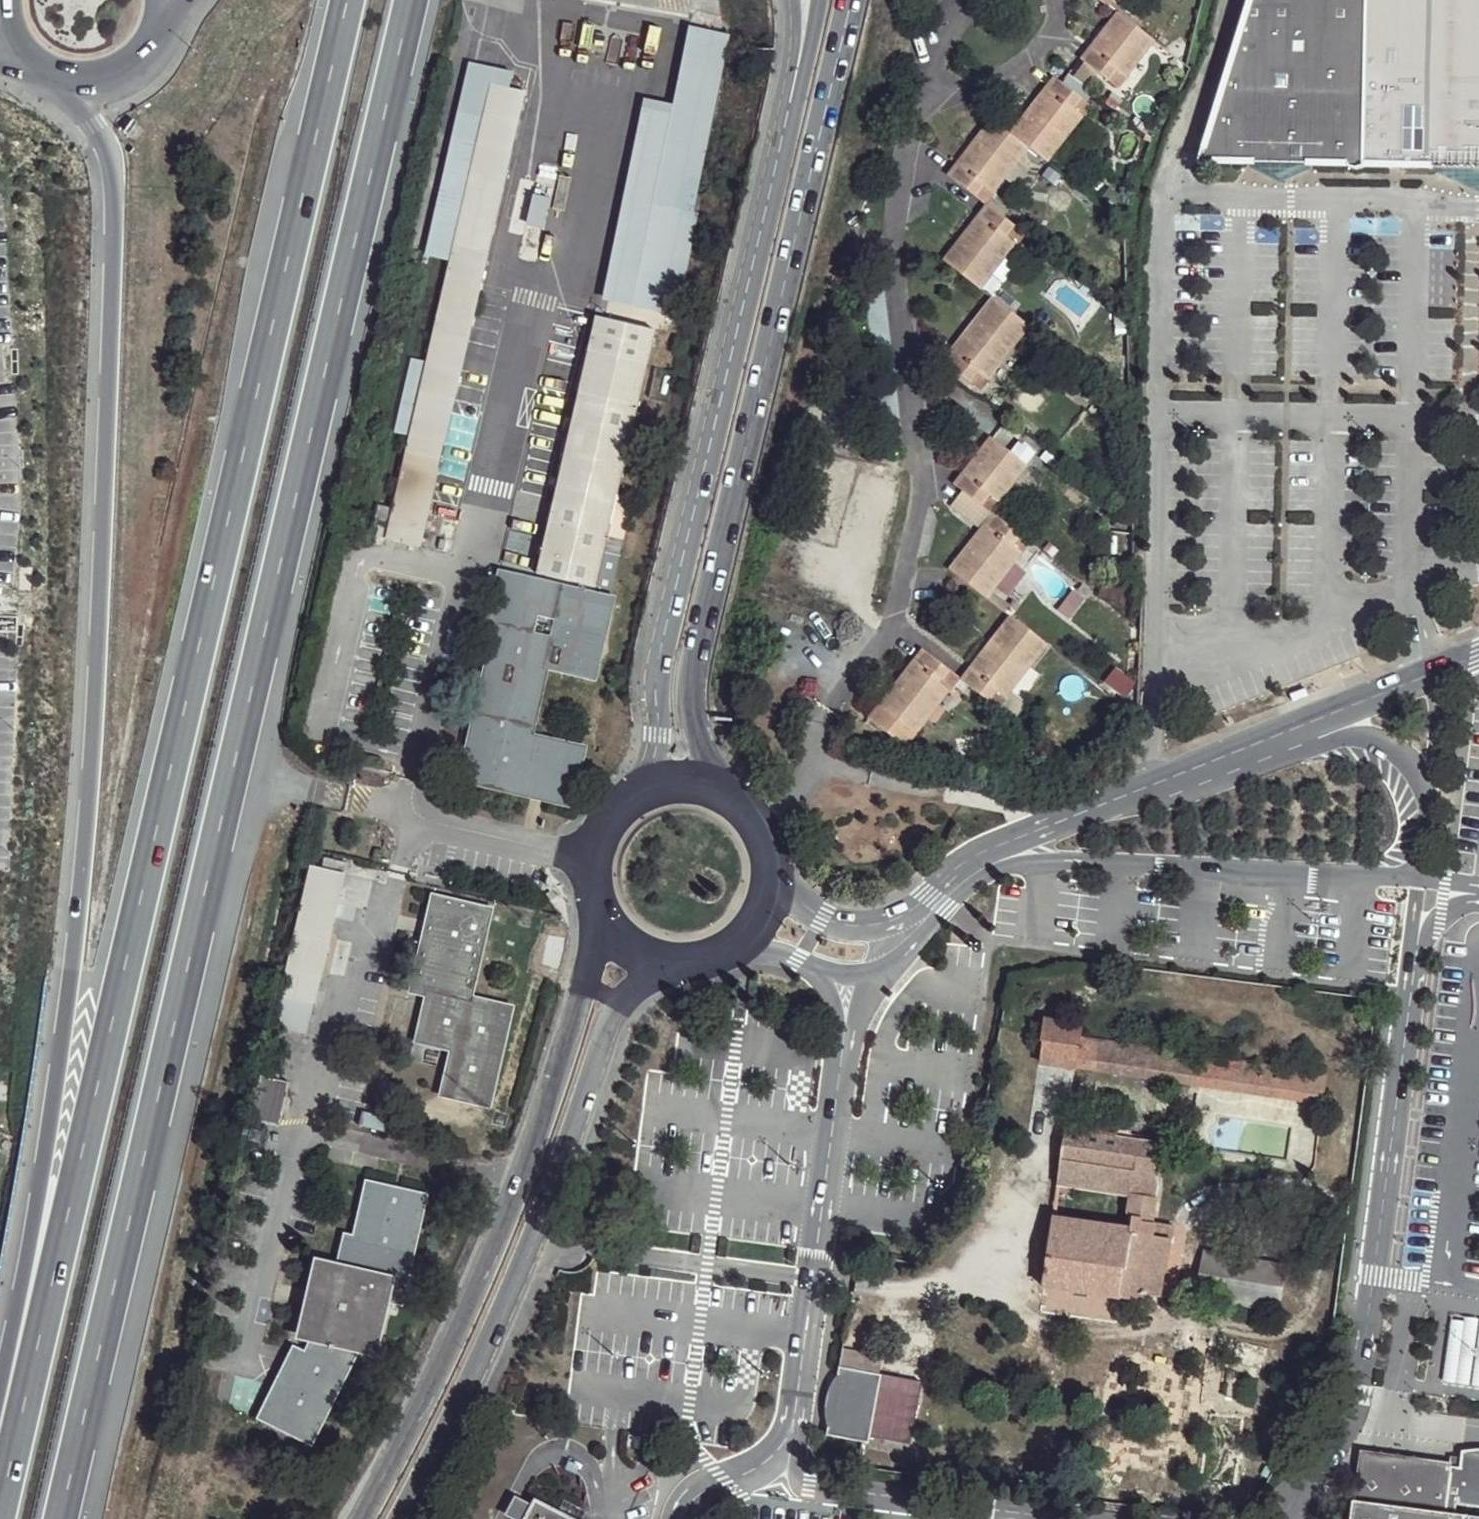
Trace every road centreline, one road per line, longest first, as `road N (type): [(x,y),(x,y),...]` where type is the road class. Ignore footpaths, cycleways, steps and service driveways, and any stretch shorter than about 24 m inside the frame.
road 1 (motorway): [(349,0),(0,1518)]
road 2 (motorway): [(61,1518),(410,0)]
road 3 (motorway): [(71,80),(114,159),(117,219),(77,913),(38,1203),(0,1400)]
road 4 (secondary): [(717,790),(695,734),(693,663),(851,0)]
road 5 (unclassified): [(1478,647),(985,848),(904,916),(875,926),(820,921),(771,880)]
road 6 (unclassified): [(736,943),(861,979),(989,876),(1042,861),(1478,890)]
road 7 (secondary): [(802,70),(654,664),(656,735),(638,794)]
road 8 (secondary): [(609,922),(445,1361),(358,1518)]
road 9 (secondary): [(396,1518),(477,1368),(620,1002),(662,958)]
road 10 (secondary): [(638,794),(616,812),(594,863),(609,922)]
road 11 (secondary): [(71,80),(124,73),(146,58),(172,10)]

